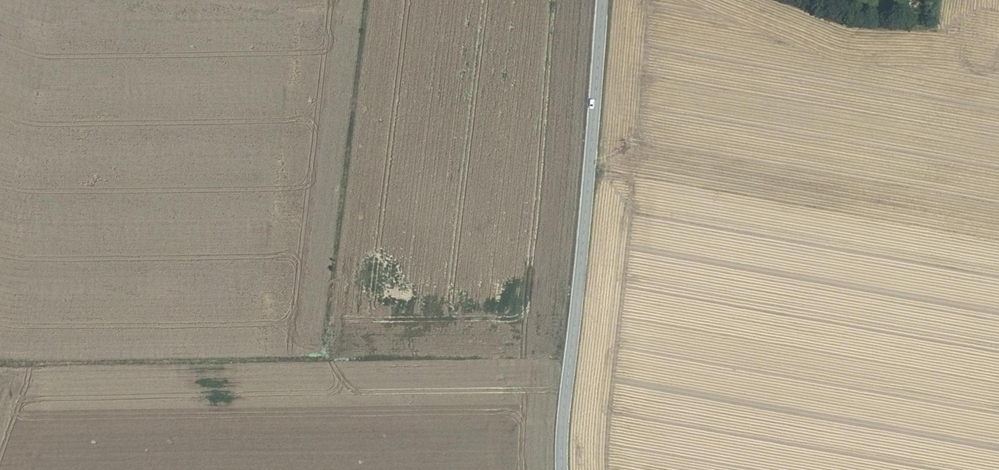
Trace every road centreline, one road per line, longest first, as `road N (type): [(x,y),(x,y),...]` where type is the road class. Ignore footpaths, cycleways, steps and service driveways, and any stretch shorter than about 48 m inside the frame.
road 1 (tertiary): [(602,0),(561,469)]

